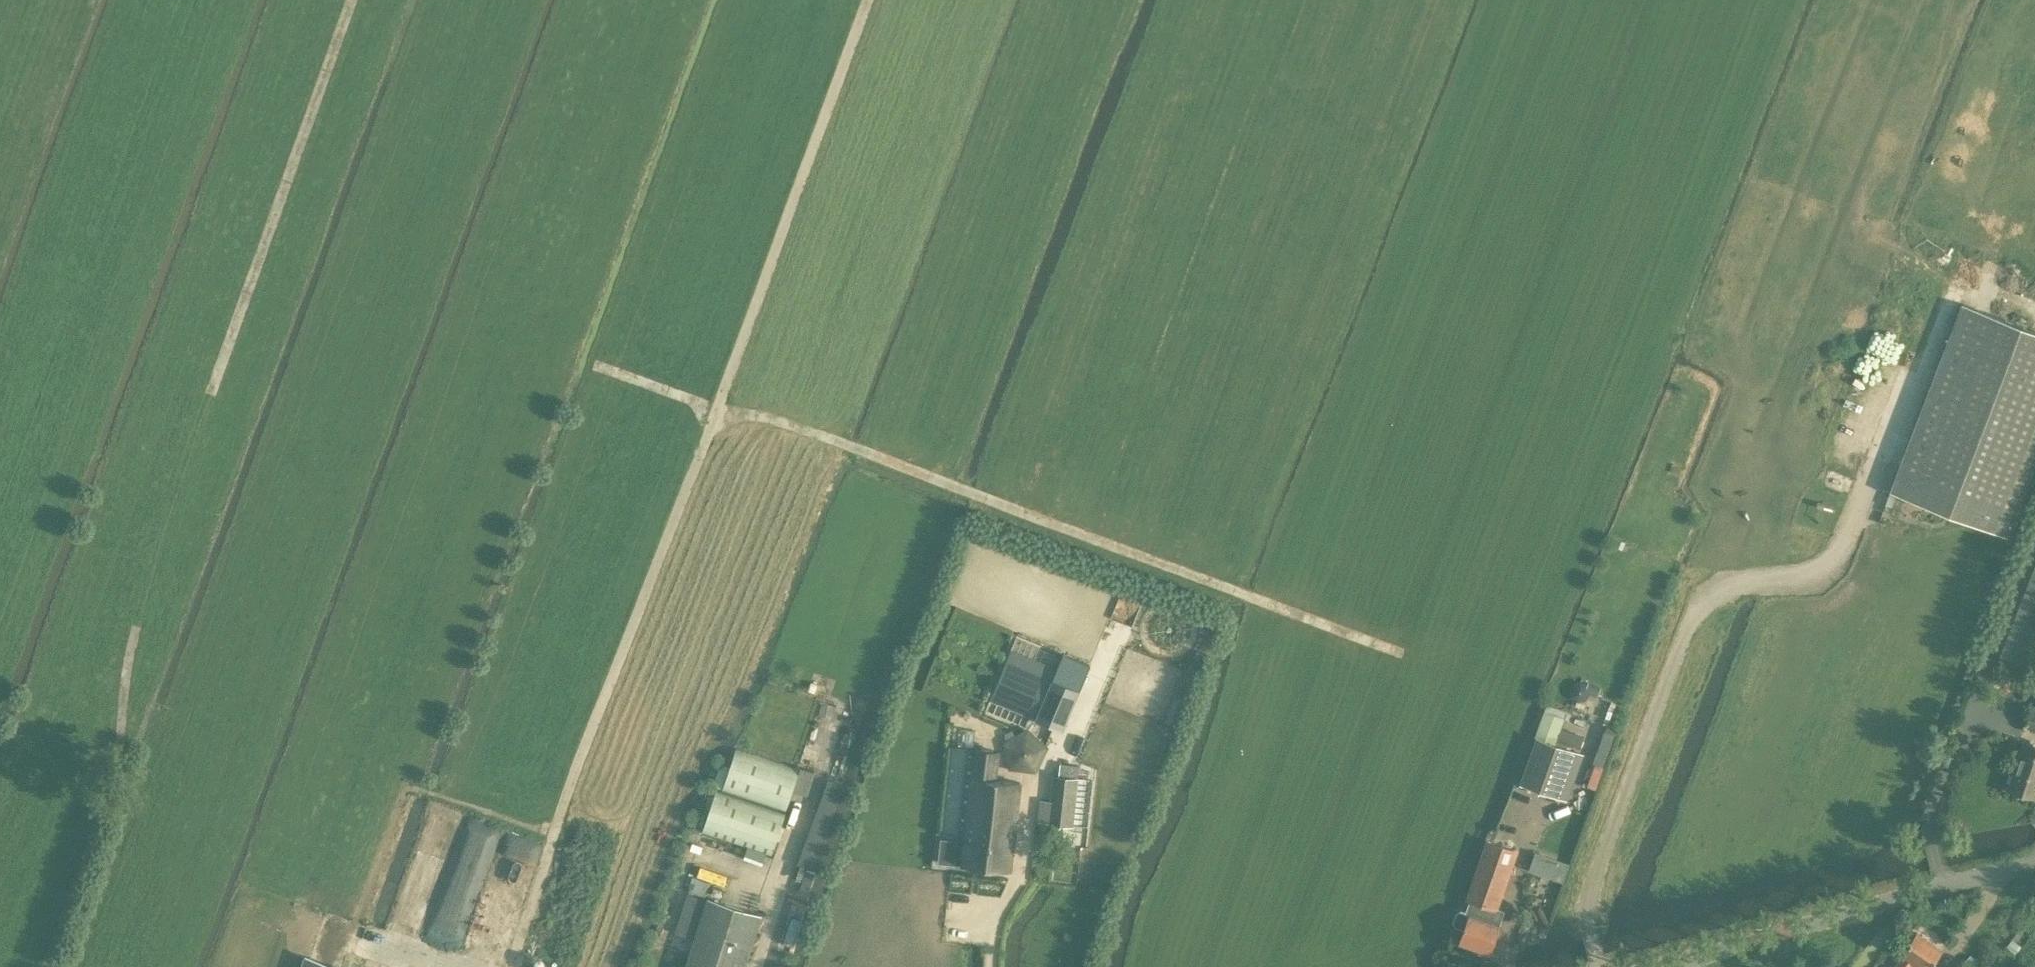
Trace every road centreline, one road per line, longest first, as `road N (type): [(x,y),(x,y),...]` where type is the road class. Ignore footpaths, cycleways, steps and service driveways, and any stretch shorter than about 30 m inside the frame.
road 1 (track): [(512,966),(875,0)]
road 2 (track): [(45,966),(118,772),(147,594),(364,0)]
road 3 (track): [(1406,648),(789,413),(726,399),(585,347)]
road 4 (unclassified): [(2034,865),(1640,966)]

